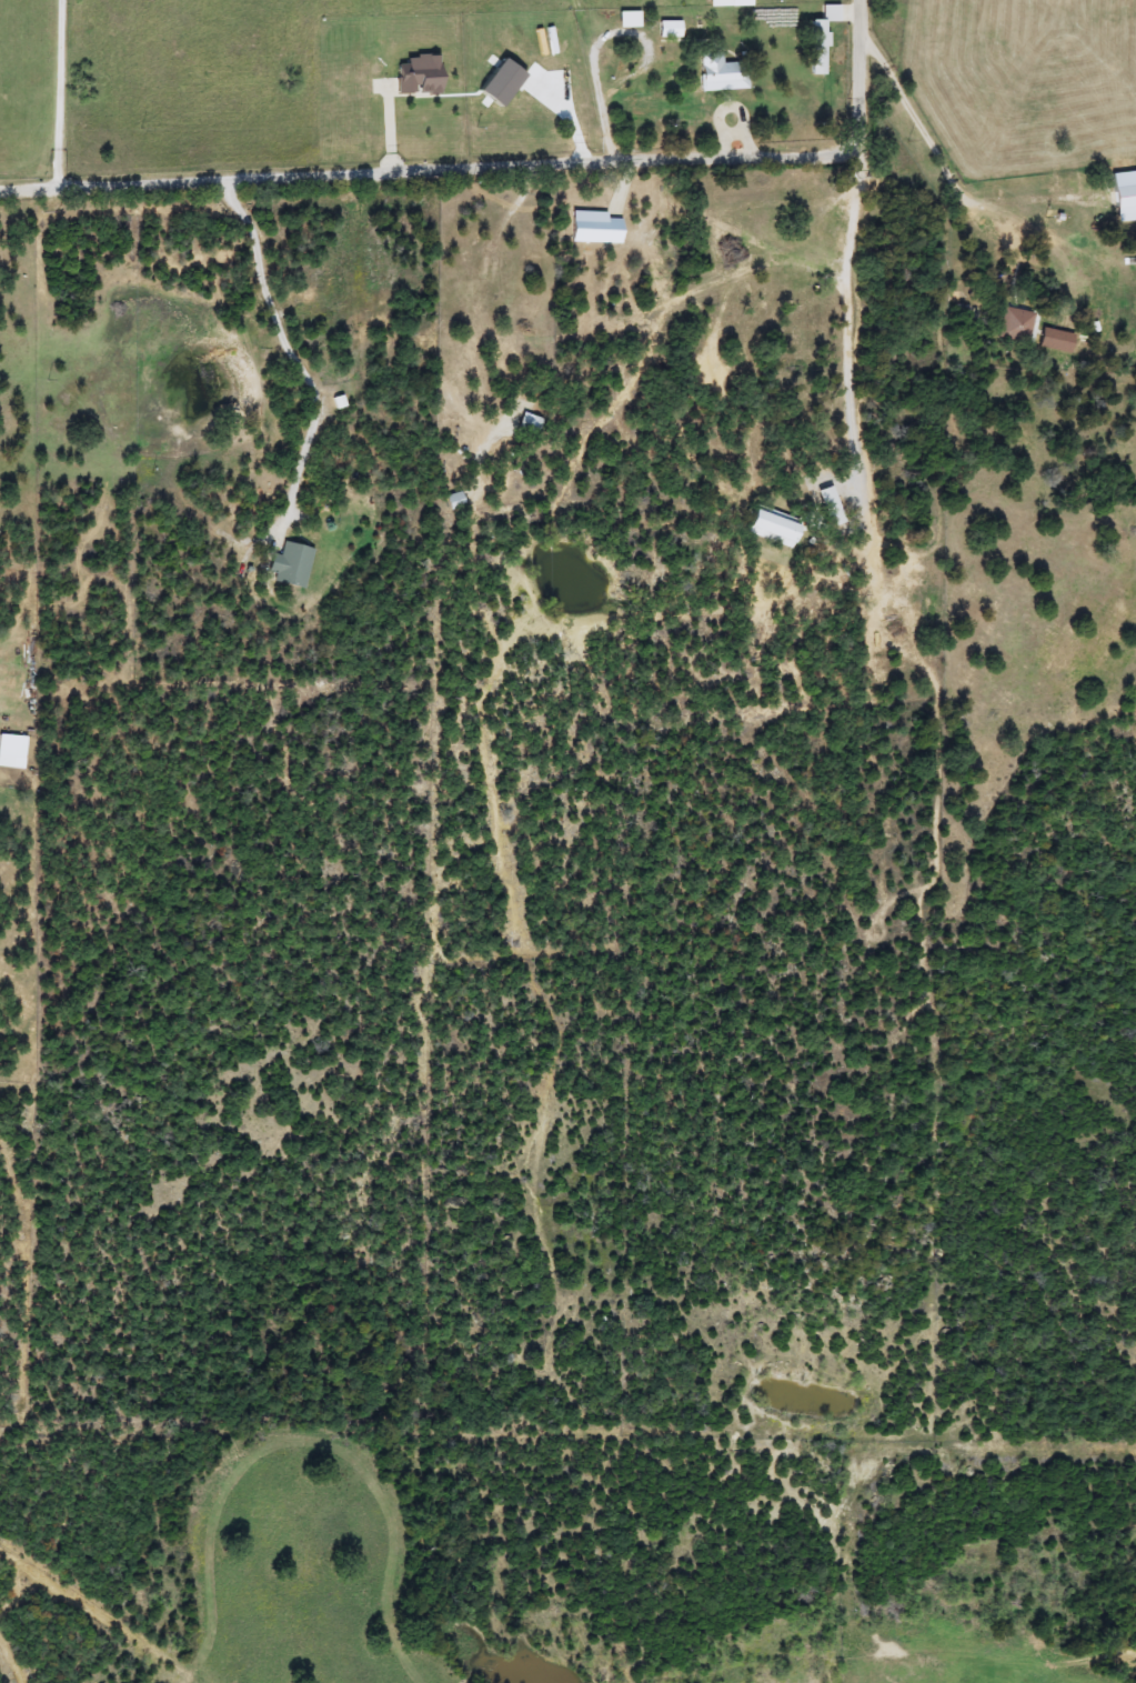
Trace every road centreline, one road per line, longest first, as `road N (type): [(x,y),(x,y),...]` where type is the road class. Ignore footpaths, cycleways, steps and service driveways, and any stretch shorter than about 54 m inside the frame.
road 1 (residential): [(0,184),(837,150),(852,144),(859,120),(855,0)]

